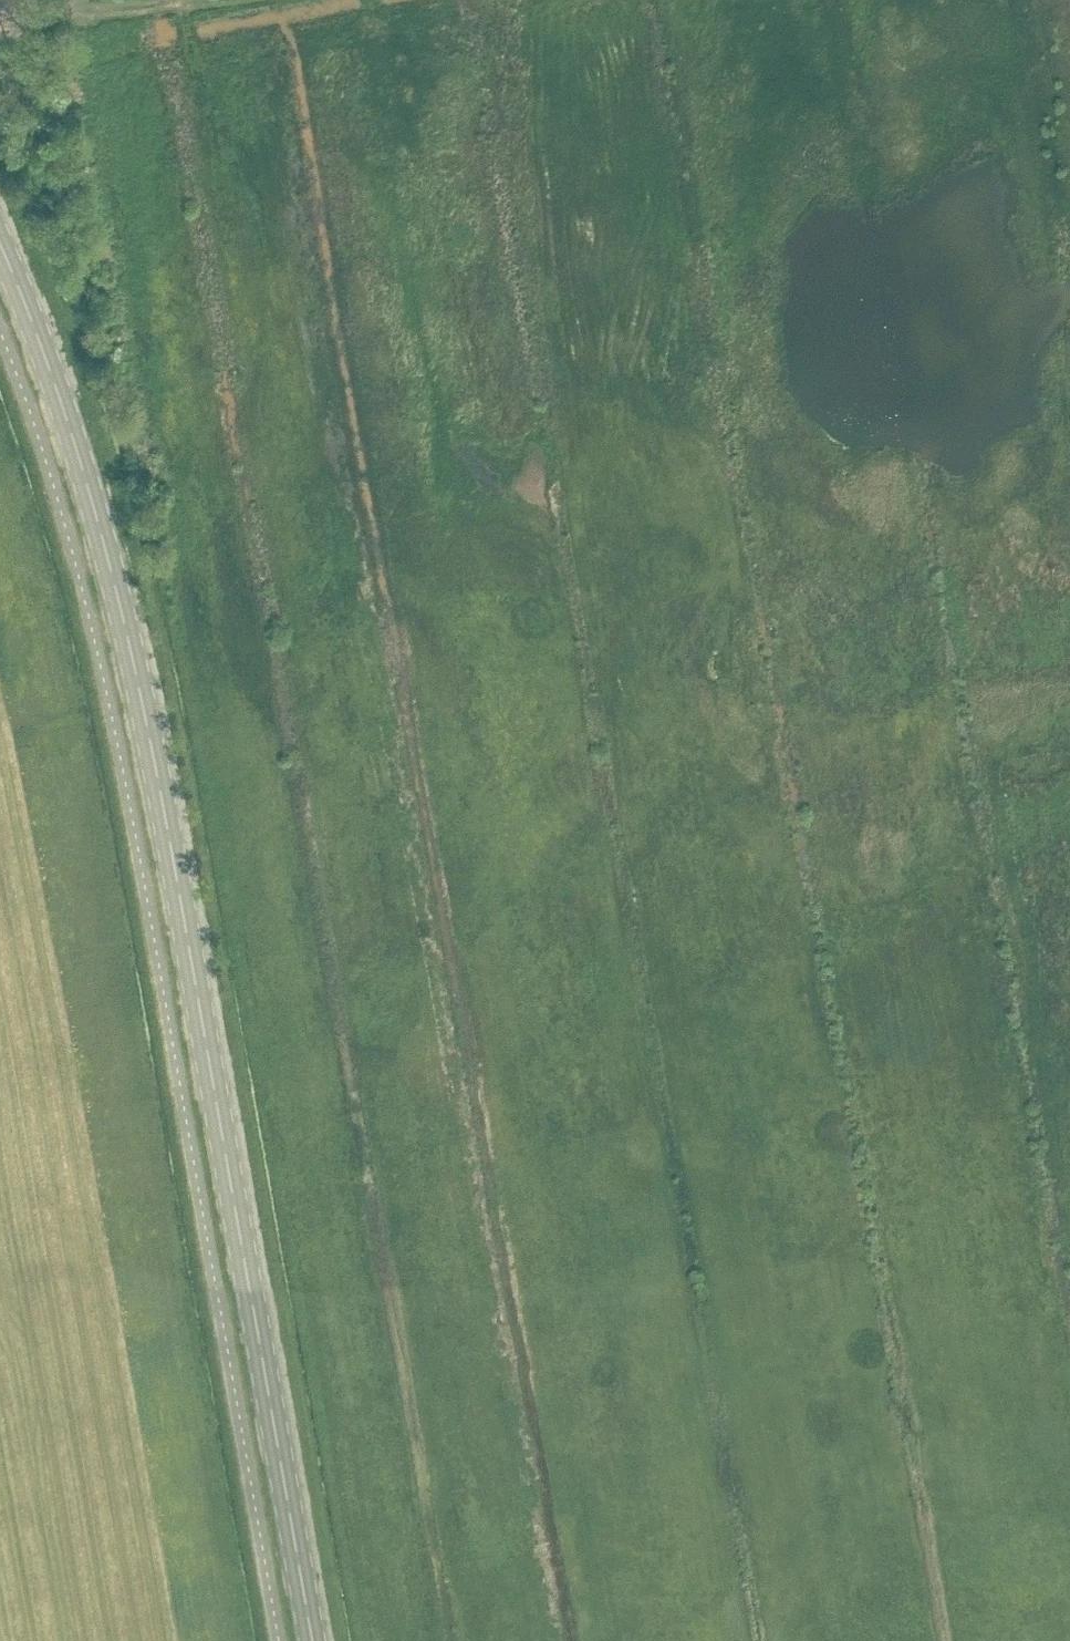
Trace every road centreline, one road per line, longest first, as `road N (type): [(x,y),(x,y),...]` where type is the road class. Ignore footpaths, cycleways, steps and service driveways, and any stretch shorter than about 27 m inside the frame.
road 1 (primary): [(312,1640),(139,679),(59,387),(0,242)]
road 2 (track): [(0,23),(184,0)]

